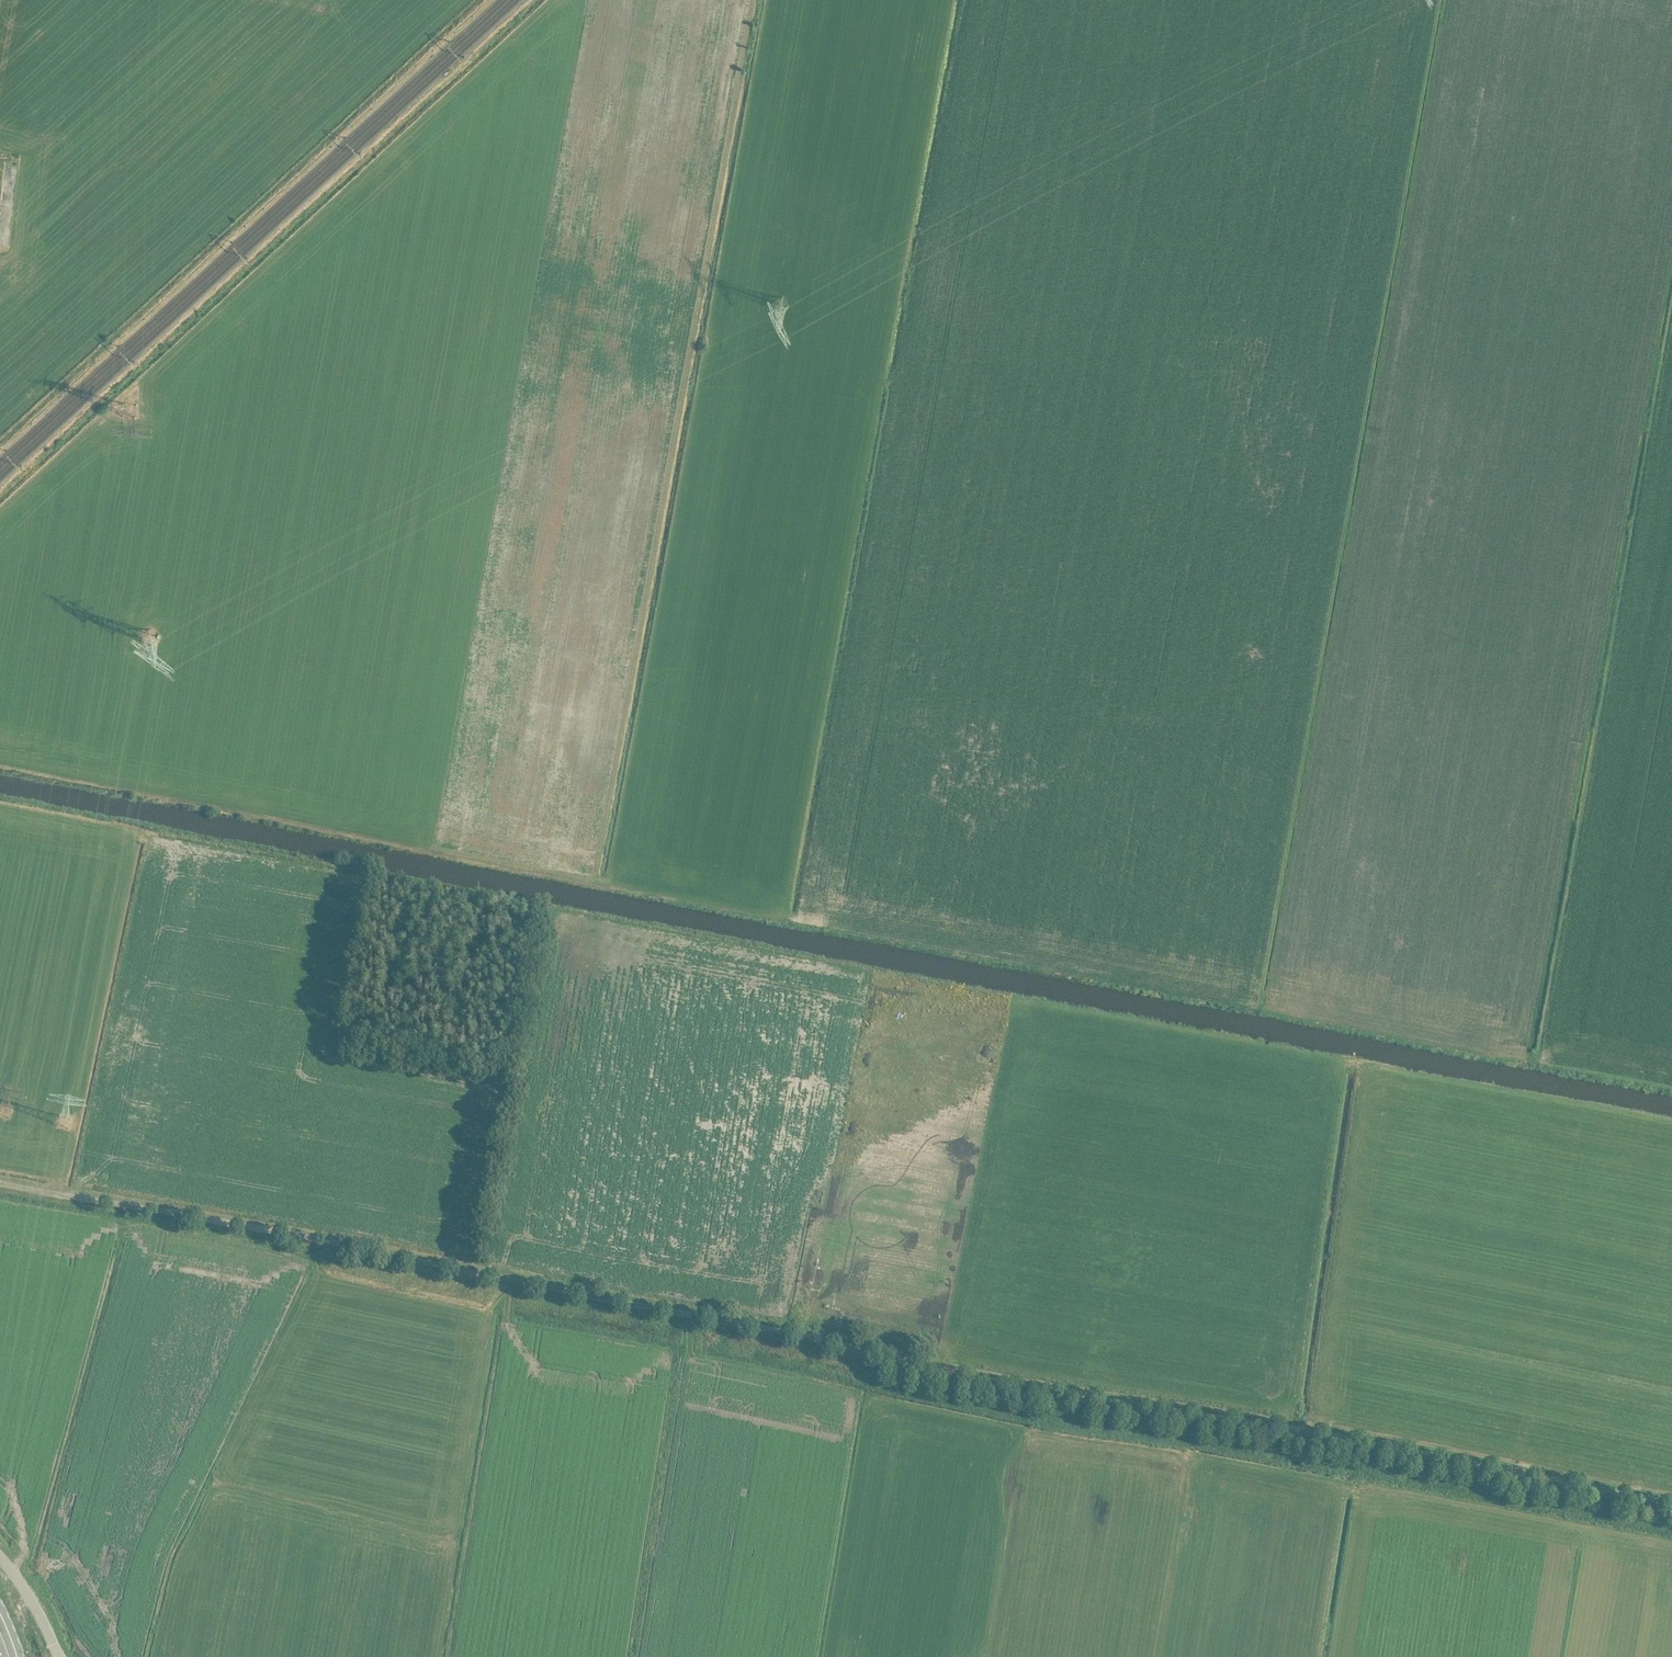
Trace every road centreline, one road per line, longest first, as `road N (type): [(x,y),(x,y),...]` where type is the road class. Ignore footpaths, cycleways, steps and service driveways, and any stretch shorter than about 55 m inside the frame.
road 1 (track): [(1671,1509),(0,1178)]

